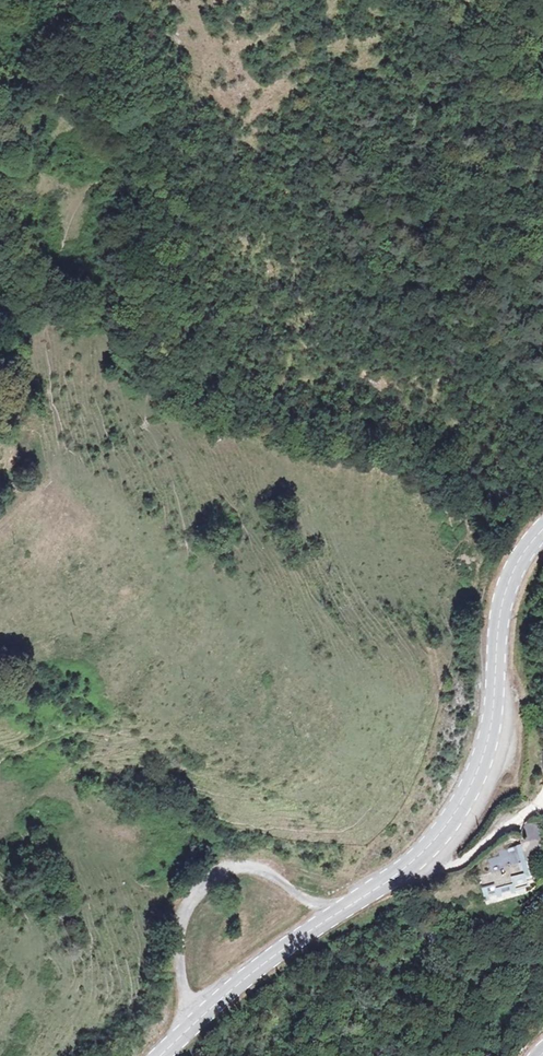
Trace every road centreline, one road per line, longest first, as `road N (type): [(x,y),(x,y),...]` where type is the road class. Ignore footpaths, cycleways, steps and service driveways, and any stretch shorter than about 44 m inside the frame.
road 1 (secondary): [(542,525),(503,593),(492,723),(473,785),(445,830),(394,879),(201,1014),(158,1055)]

